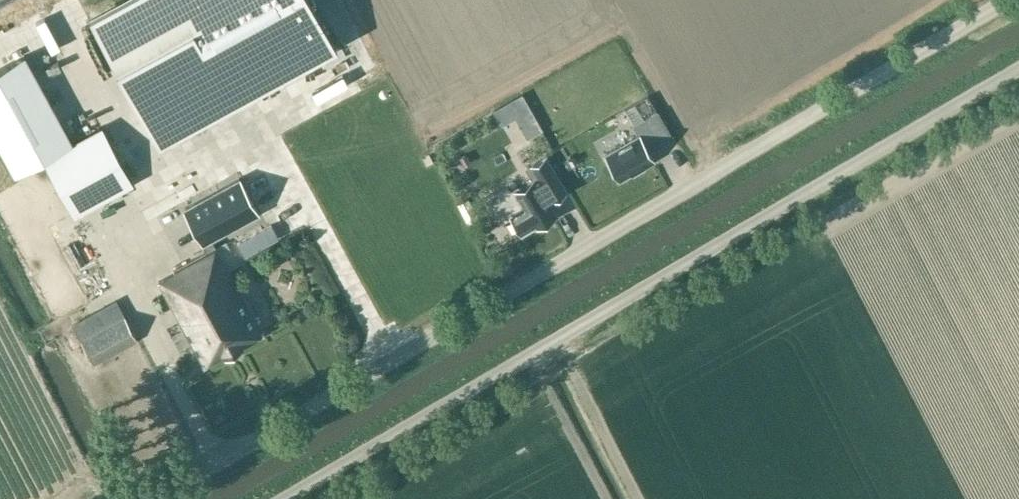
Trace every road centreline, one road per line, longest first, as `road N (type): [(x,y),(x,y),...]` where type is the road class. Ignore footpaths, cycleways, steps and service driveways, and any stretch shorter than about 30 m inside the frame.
road 1 (unclassified): [(1009,0),(158,498)]
road 2 (unclassified): [(295,498),(1018,76)]

